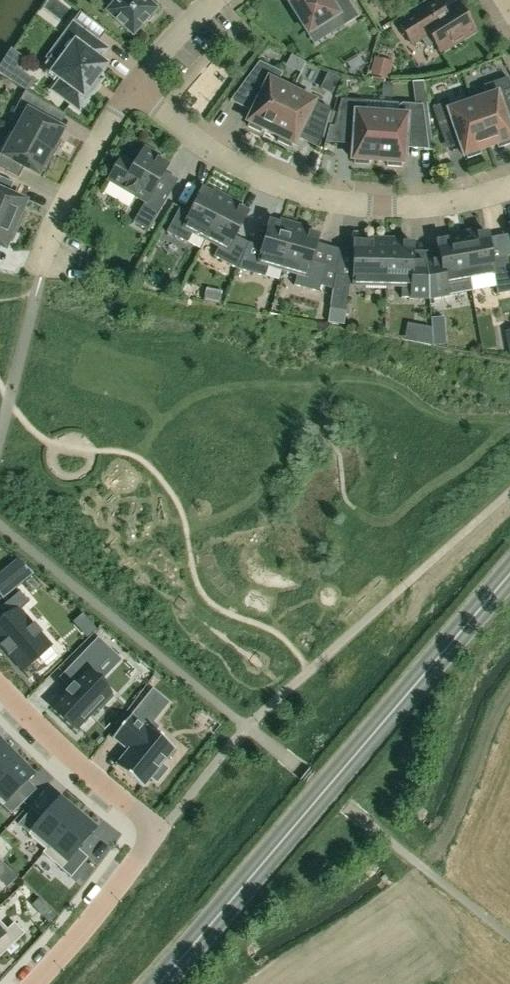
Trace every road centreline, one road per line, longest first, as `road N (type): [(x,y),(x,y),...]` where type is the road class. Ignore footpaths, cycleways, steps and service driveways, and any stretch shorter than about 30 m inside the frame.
road 1 (secondary): [(509,575),(159,983)]
road 2 (residential): [(509,187),(442,205),(332,201),(227,161),(135,89)]
road 3 (residential): [(156,835),(0,691)]
road 4 (residential): [(37,268),(100,136),(135,89)]
road 5 (residential): [(156,835),(31,983)]

